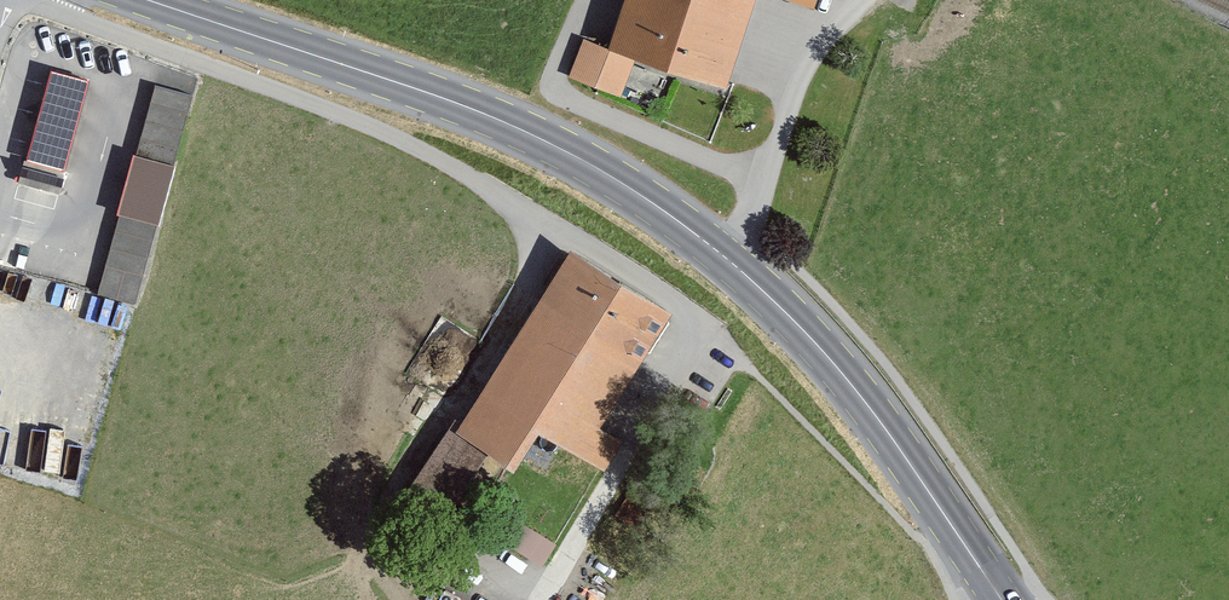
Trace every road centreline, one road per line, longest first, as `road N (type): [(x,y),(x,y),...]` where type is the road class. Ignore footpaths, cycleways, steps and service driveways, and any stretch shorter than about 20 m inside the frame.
road 1 (secondary): [(1001,599),(838,378),(728,273),(624,201),(513,141),(129,0)]
road 2 (track): [(585,0),(559,89),(762,180)]
road 3 (track): [(728,273),(812,44),(861,0)]

